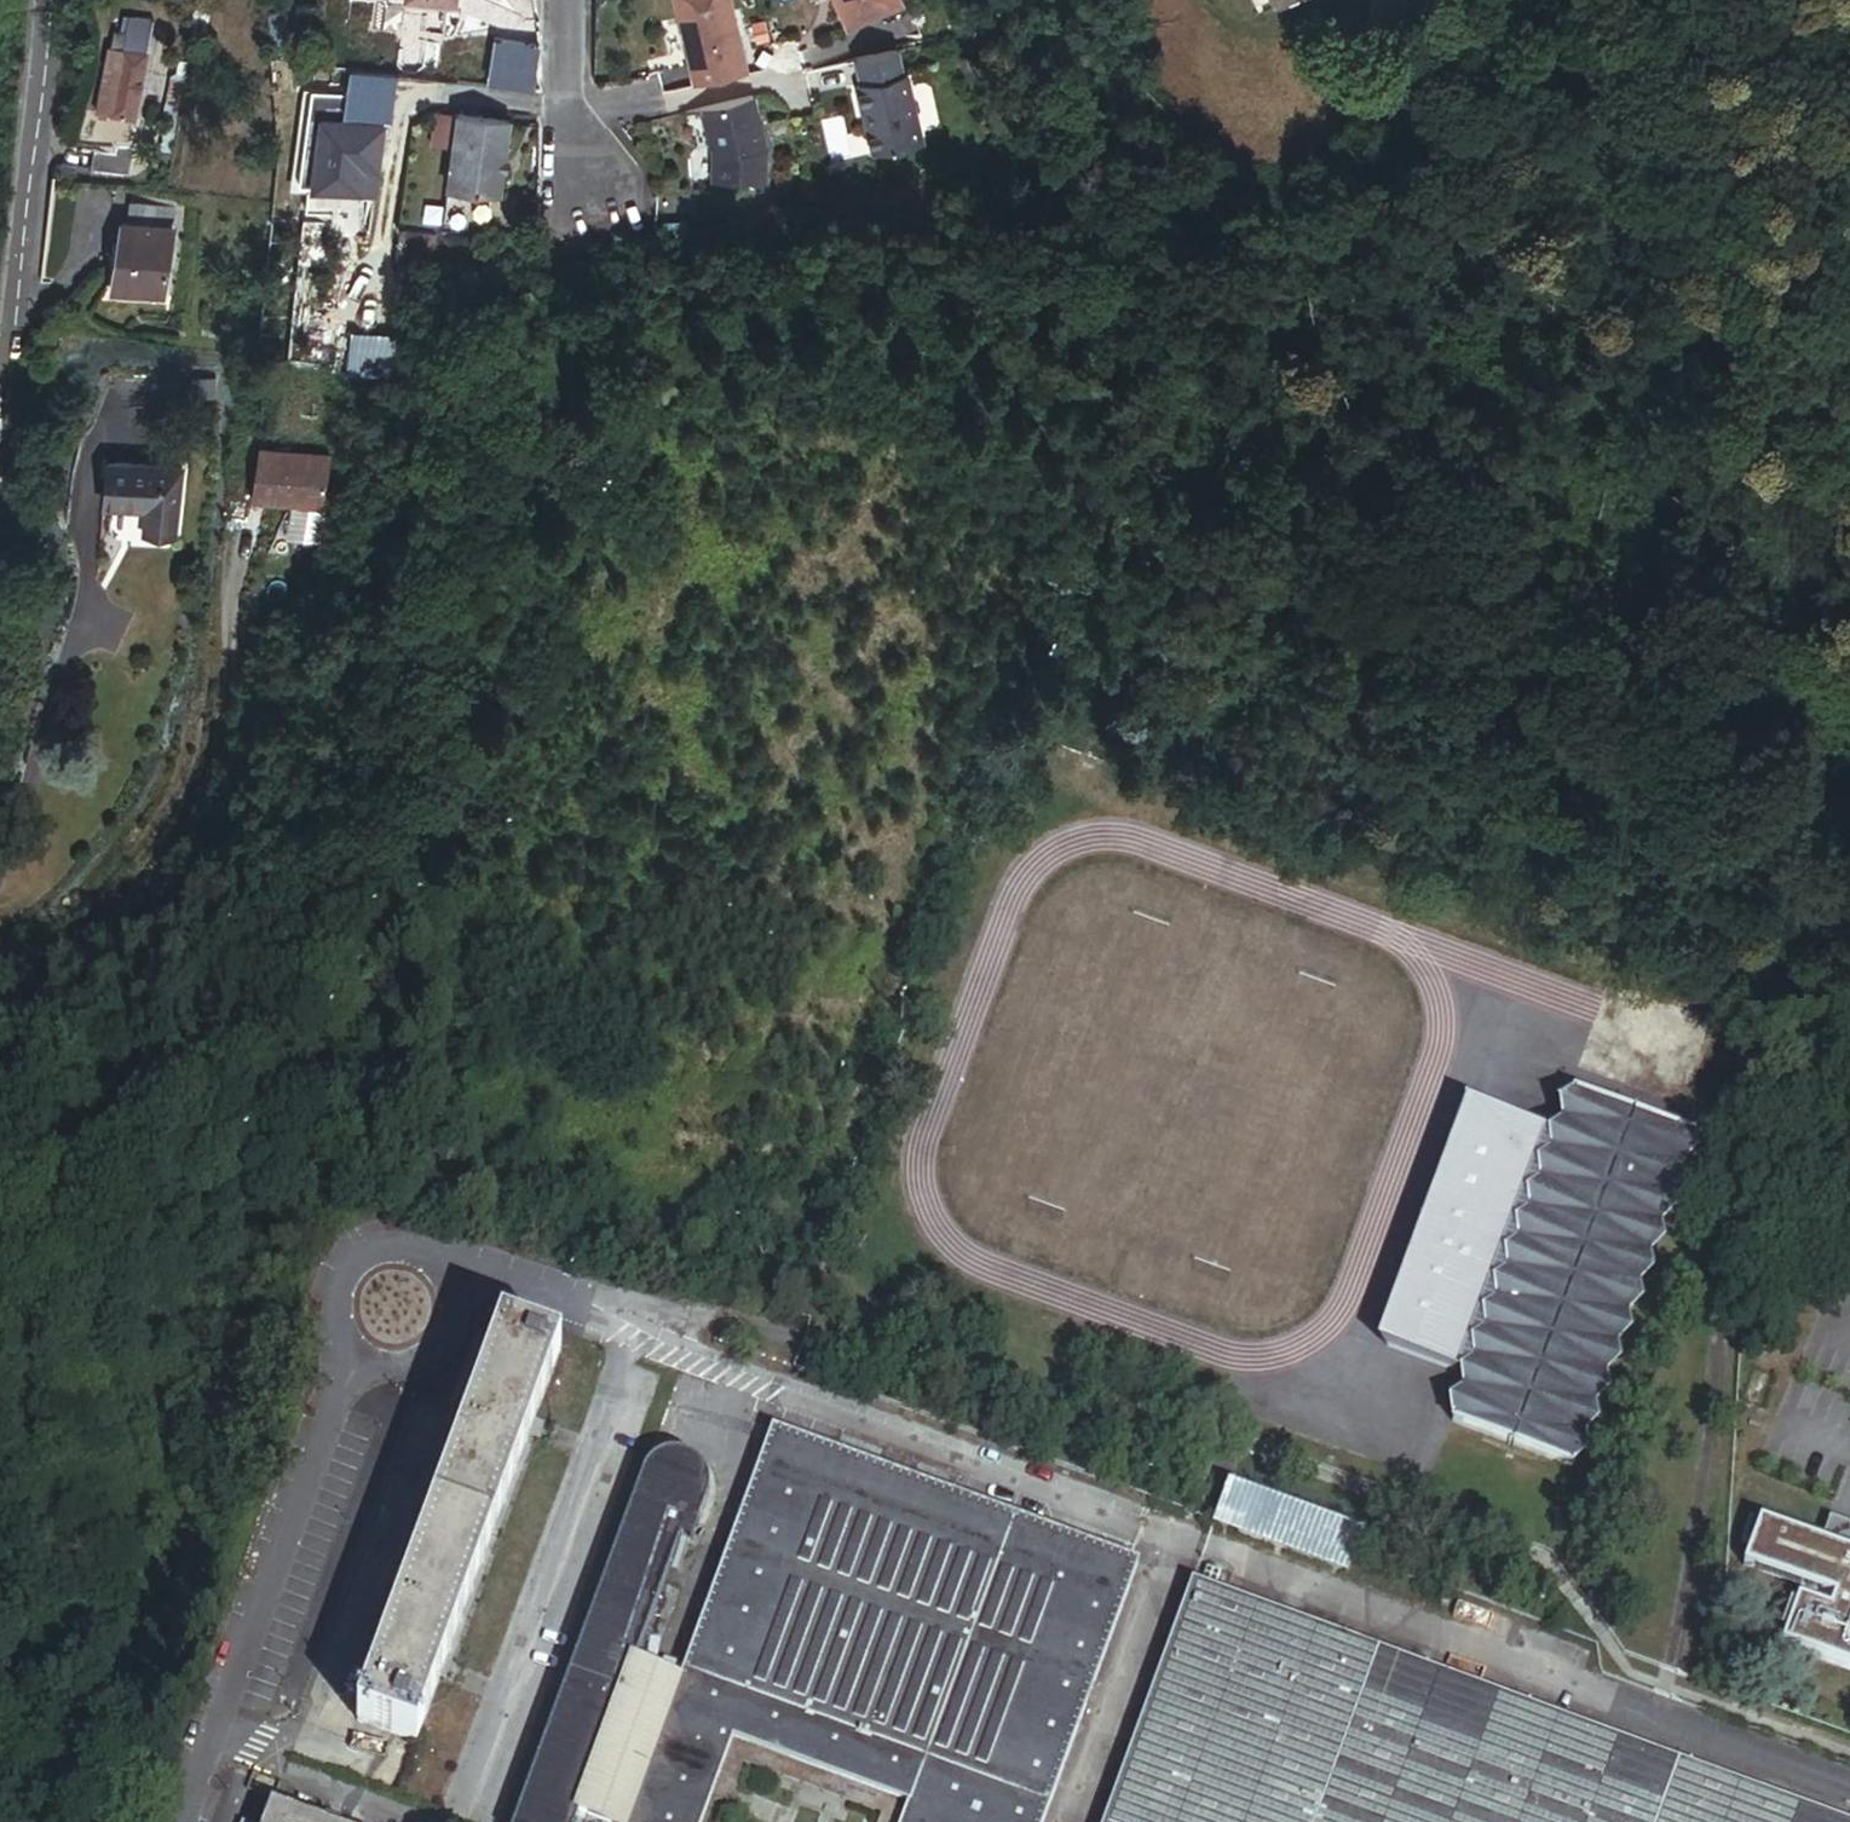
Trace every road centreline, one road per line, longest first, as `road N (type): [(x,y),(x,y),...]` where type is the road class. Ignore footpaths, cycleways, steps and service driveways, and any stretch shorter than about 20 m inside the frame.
road 1 (residential): [(175,1821),(353,1333)]
road 2 (residential): [(51,0),(12,368)]
road 3 (residential): [(430,1272),(758,1389)]
road 4 (unclassified): [(553,0),(580,188)]
road 5 (residential): [(353,1333),(395,1358),(427,1347),(444,1319),(430,1272)]
road 6 (residential): [(430,1272),(405,1260),(365,1270),(346,1306),(353,1333)]

